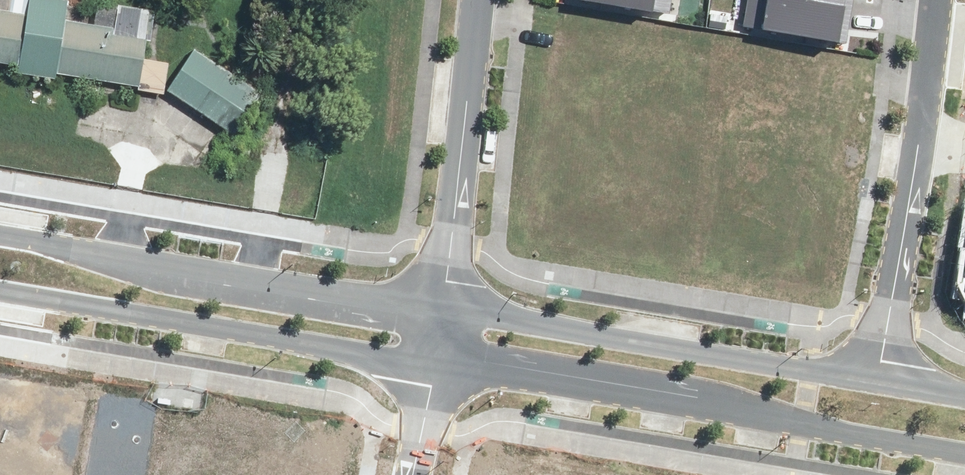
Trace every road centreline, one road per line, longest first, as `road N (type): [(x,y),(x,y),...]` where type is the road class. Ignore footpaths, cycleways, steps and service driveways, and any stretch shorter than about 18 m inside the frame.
road 1 (tertiary): [(964,448),(434,360)]
road 2 (tertiary): [(0,232),(442,307)]
road 3 (tertiary): [(442,307),(878,376)]
road 4 (tertiary): [(434,360),(0,290)]
road 5 (residential): [(878,376),(934,0)]
road 6 (residential): [(442,307),(477,0)]

